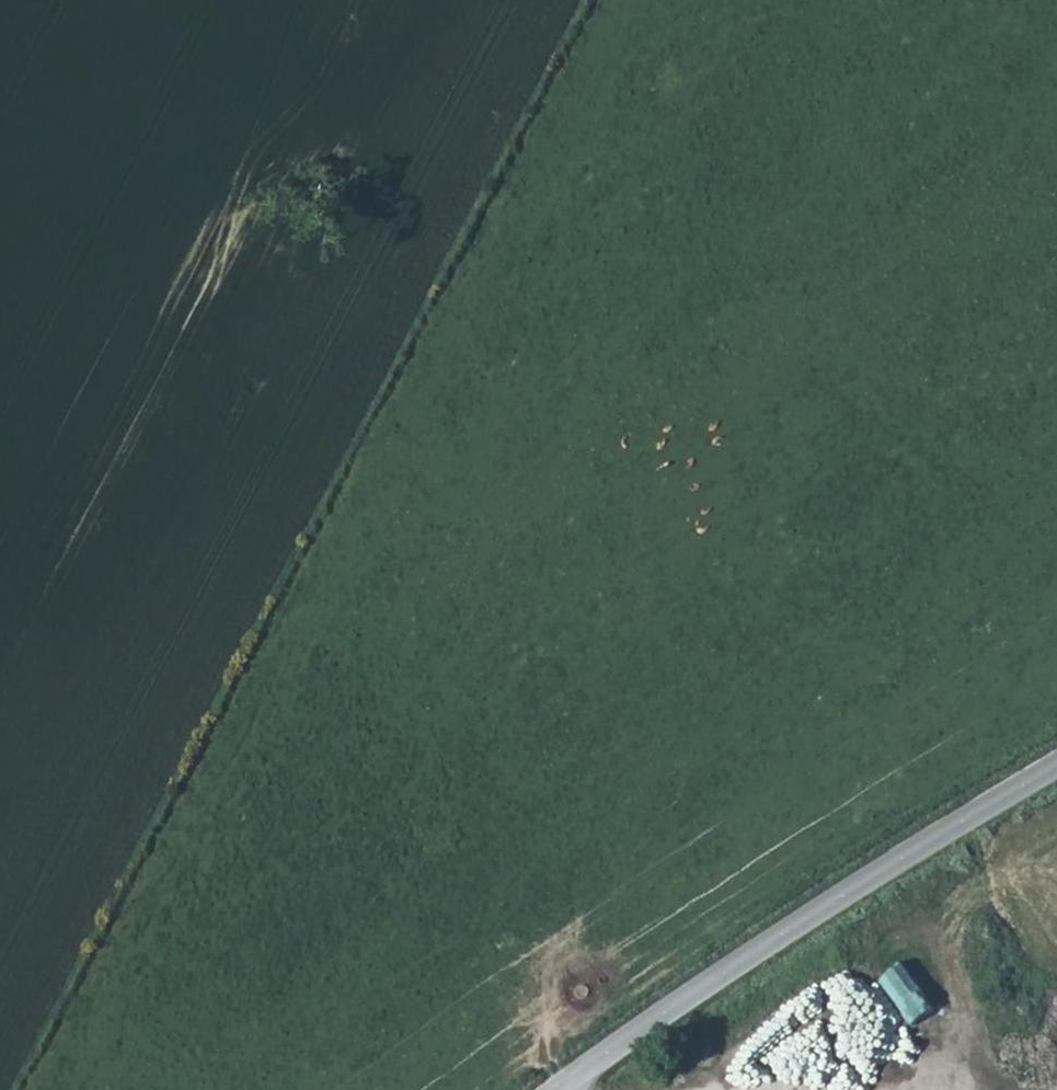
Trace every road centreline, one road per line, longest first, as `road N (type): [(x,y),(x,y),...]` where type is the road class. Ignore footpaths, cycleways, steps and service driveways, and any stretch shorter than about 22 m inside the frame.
road 1 (unclassified): [(560,1089),(771,942),(1056,770)]

